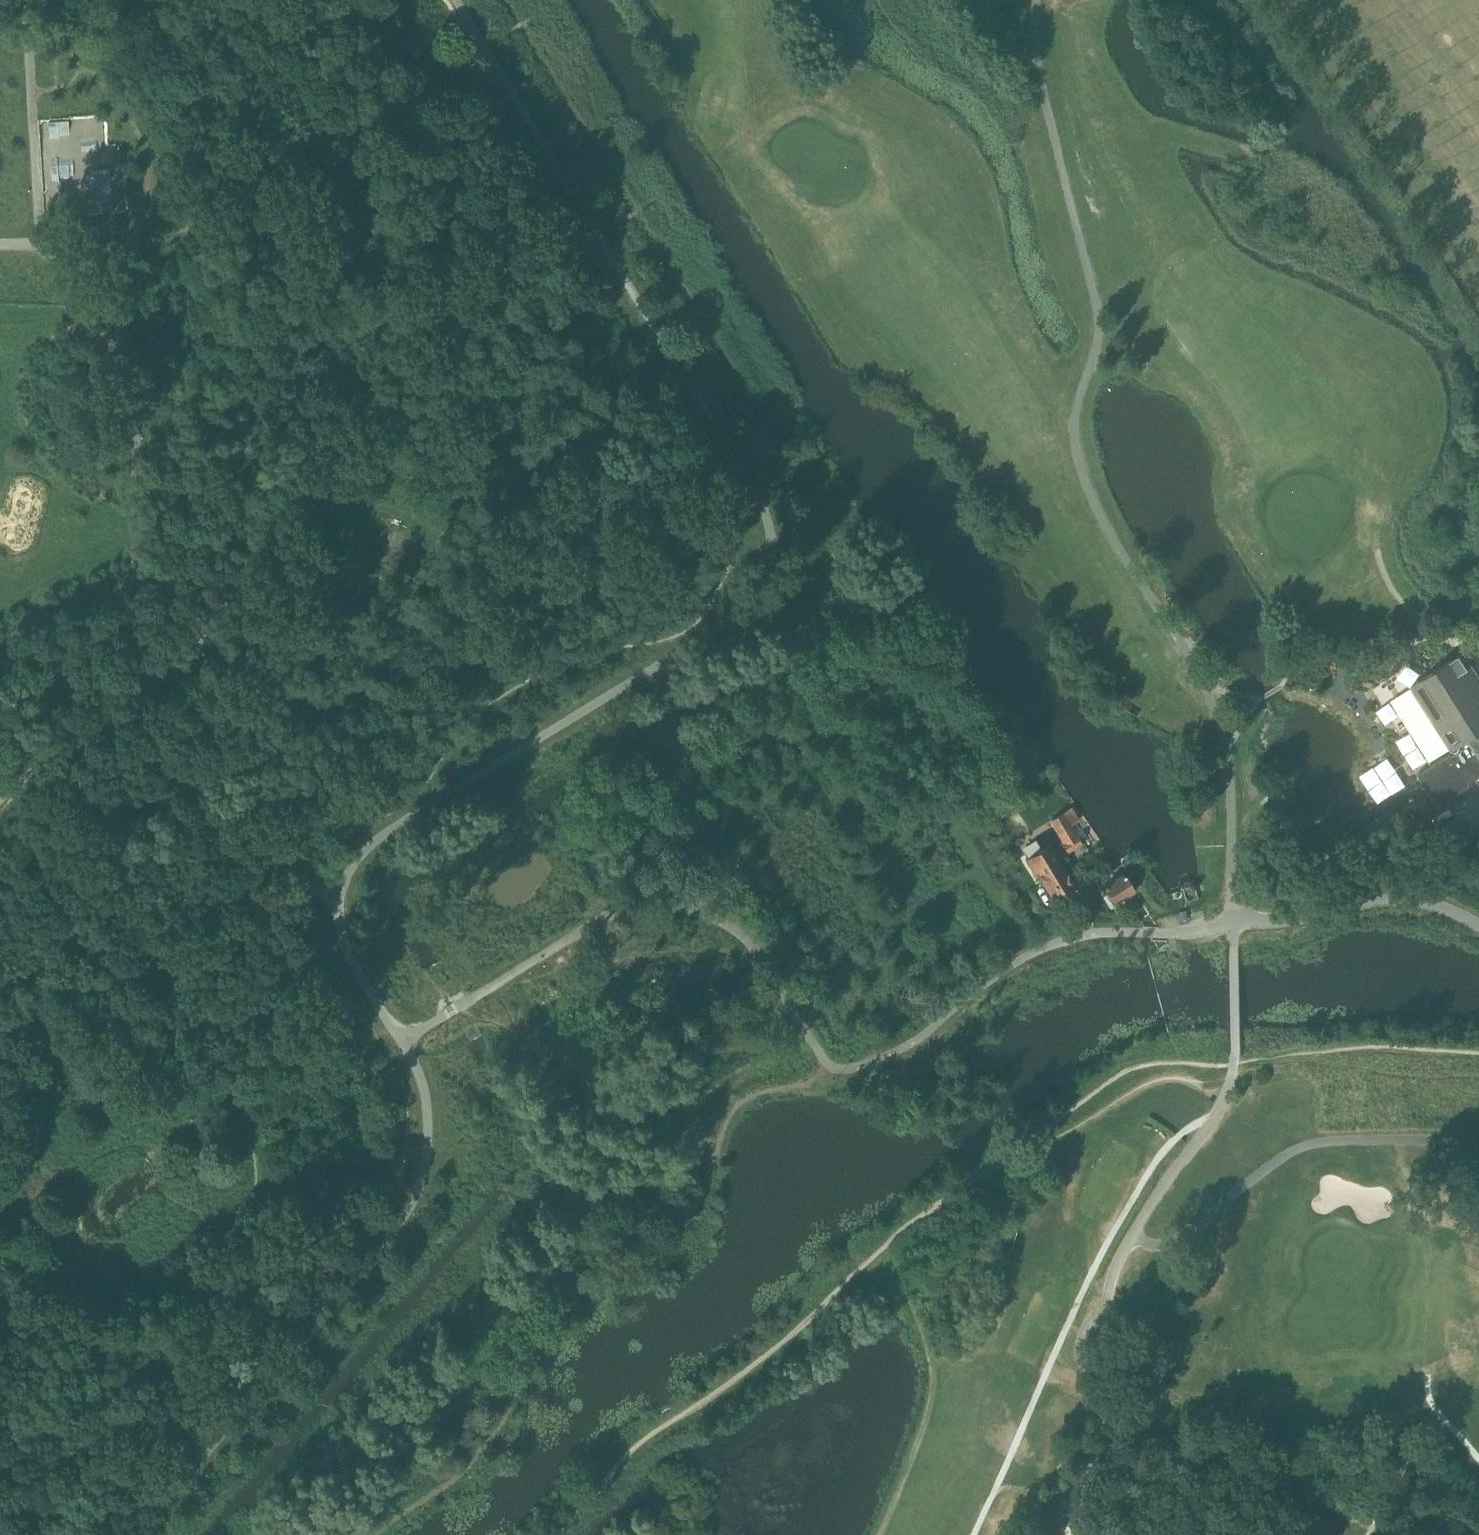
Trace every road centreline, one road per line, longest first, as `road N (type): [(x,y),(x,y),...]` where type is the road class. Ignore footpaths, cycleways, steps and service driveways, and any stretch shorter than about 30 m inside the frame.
road 1 (track): [(1204,689),(1193,689),(1107,549),(930,178),(887,128),(817,90),(715,58),(686,0)]
road 2 (unclassified): [(874,1062),(1055,943),(1098,932),(1191,933),(1235,922)]
road 3 (track): [(882,1534),(927,1432),(934,1345),(902,1235)]
road 4 (unclassified): [(1478,925),(1416,898),(1378,897),(1235,922)]

